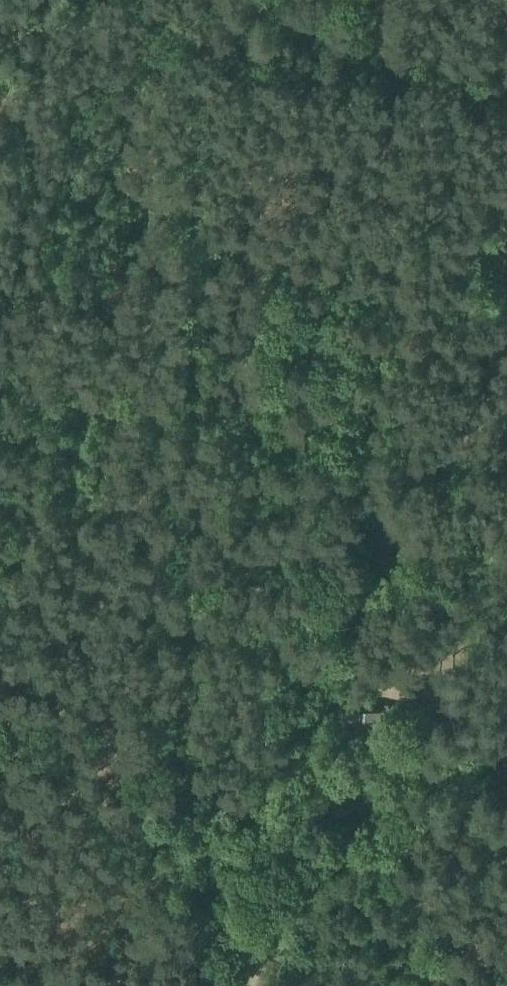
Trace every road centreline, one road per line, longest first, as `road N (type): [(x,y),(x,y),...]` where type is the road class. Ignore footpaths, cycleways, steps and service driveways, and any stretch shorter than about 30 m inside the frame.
road 1 (track): [(328,985),(300,916),(301,782),(308,738),(359,642),(377,511),(376,58),(179,27),(169,641),(186,756),(211,828)]
road 2 (track): [(382,0),(376,58),(506,88)]
road 3 (track): [(211,828),(265,985)]
road 4 (track): [(377,511),(506,537)]

